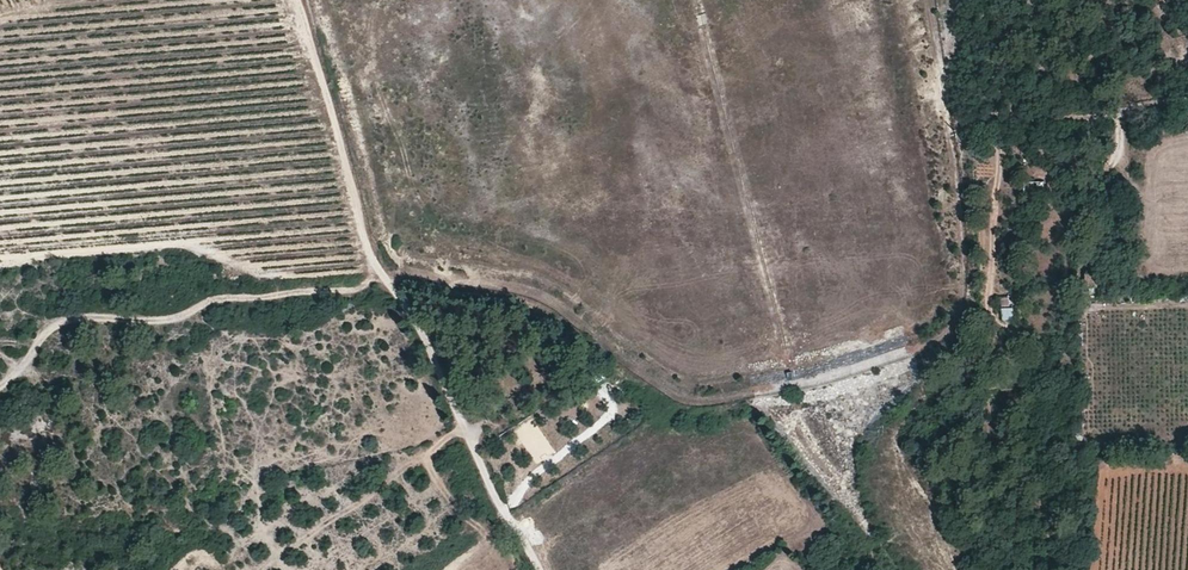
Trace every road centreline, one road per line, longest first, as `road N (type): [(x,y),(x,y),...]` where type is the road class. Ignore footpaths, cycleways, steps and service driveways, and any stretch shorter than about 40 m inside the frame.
road 1 (track): [(301,0),(376,266),(433,346),(539,569)]
road 2 (track): [(0,385),(63,321),(168,321),(223,299),(360,288),(383,275)]

